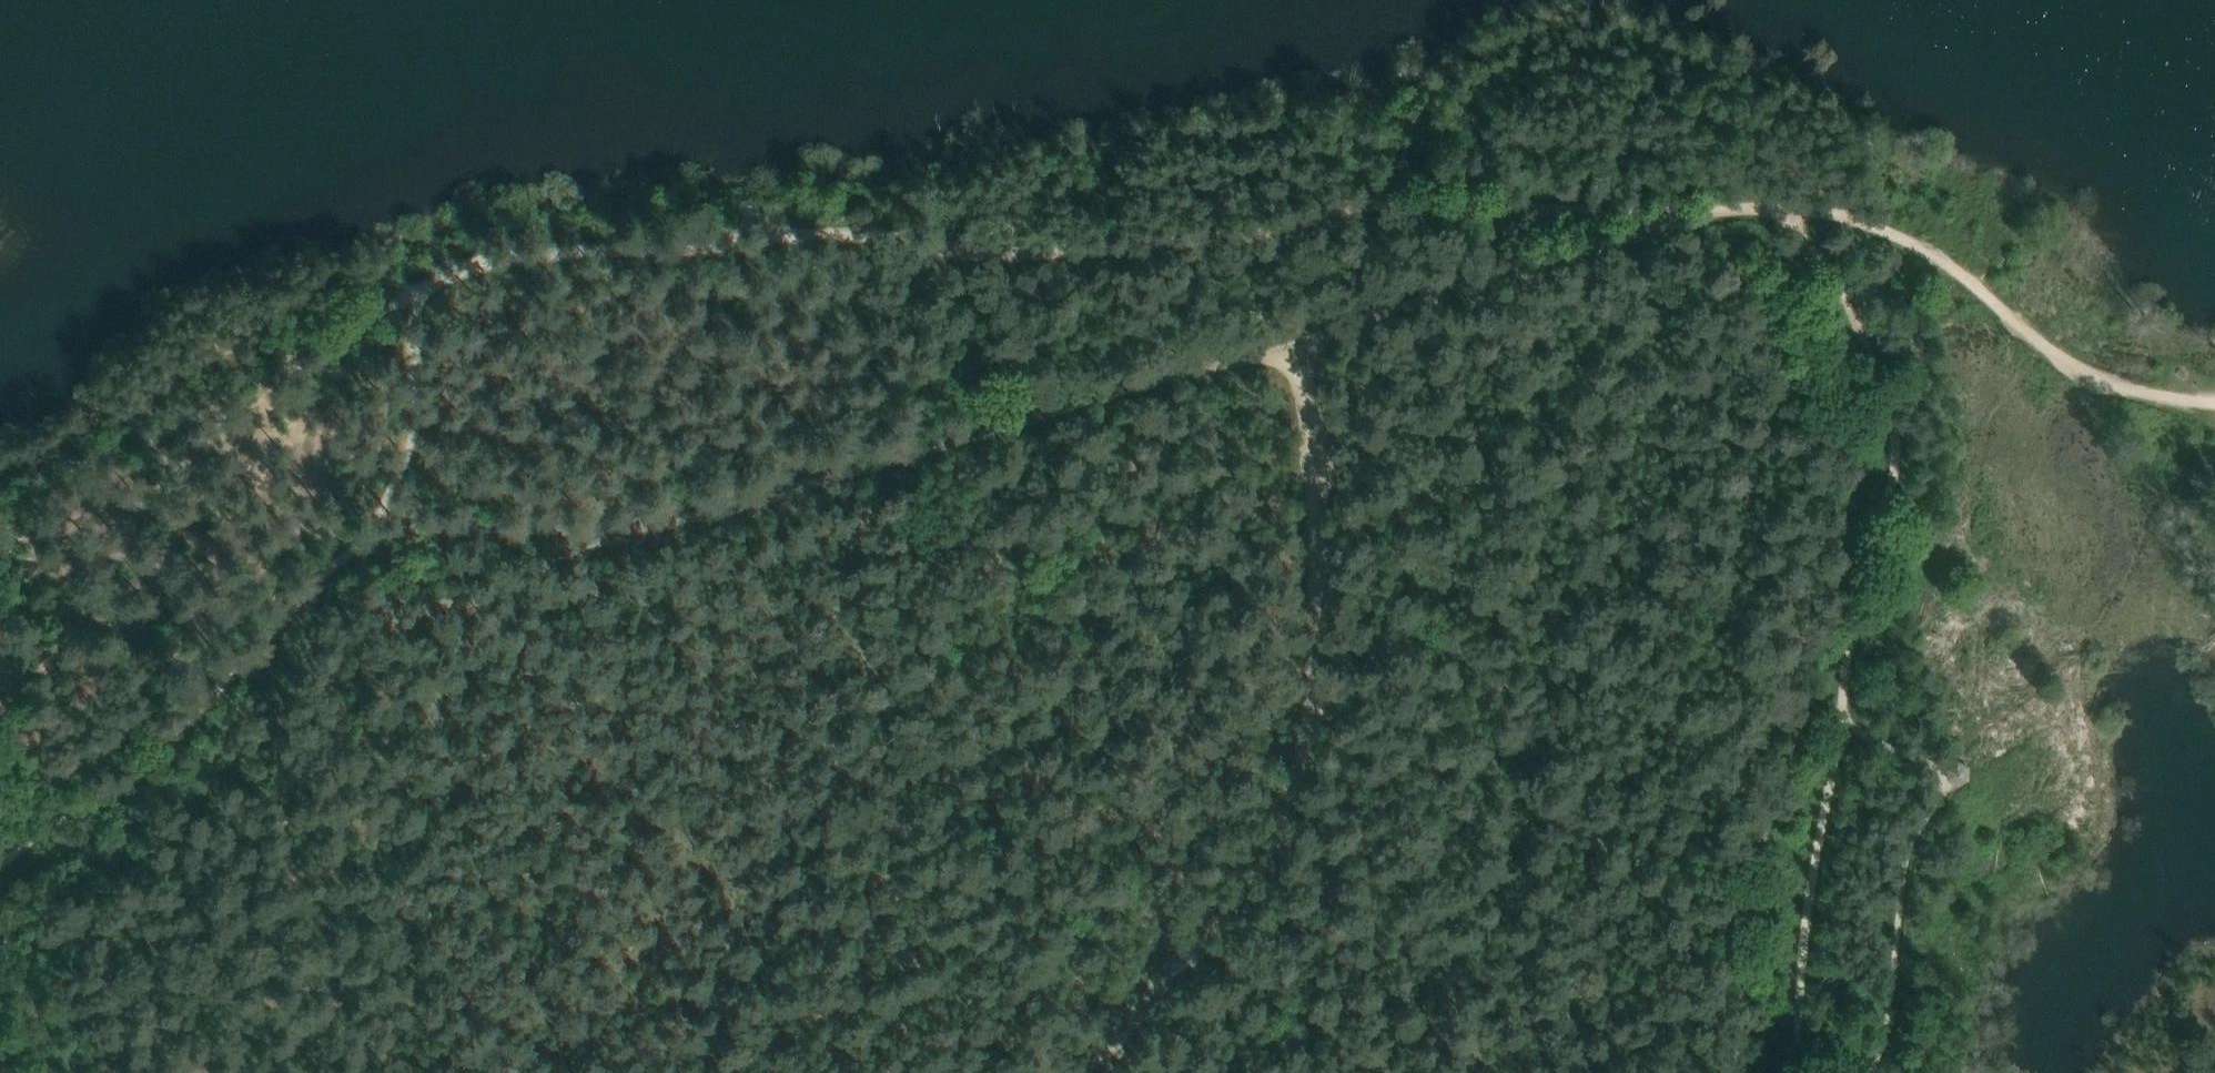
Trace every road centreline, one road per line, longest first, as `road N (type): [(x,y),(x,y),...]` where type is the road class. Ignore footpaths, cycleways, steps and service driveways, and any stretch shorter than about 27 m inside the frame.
road 1 (track): [(1053,1072),(1212,899),(1279,806),(1303,757),(1316,664),(1306,337)]
road 2 (track): [(374,526),(184,717),(0,861)]

